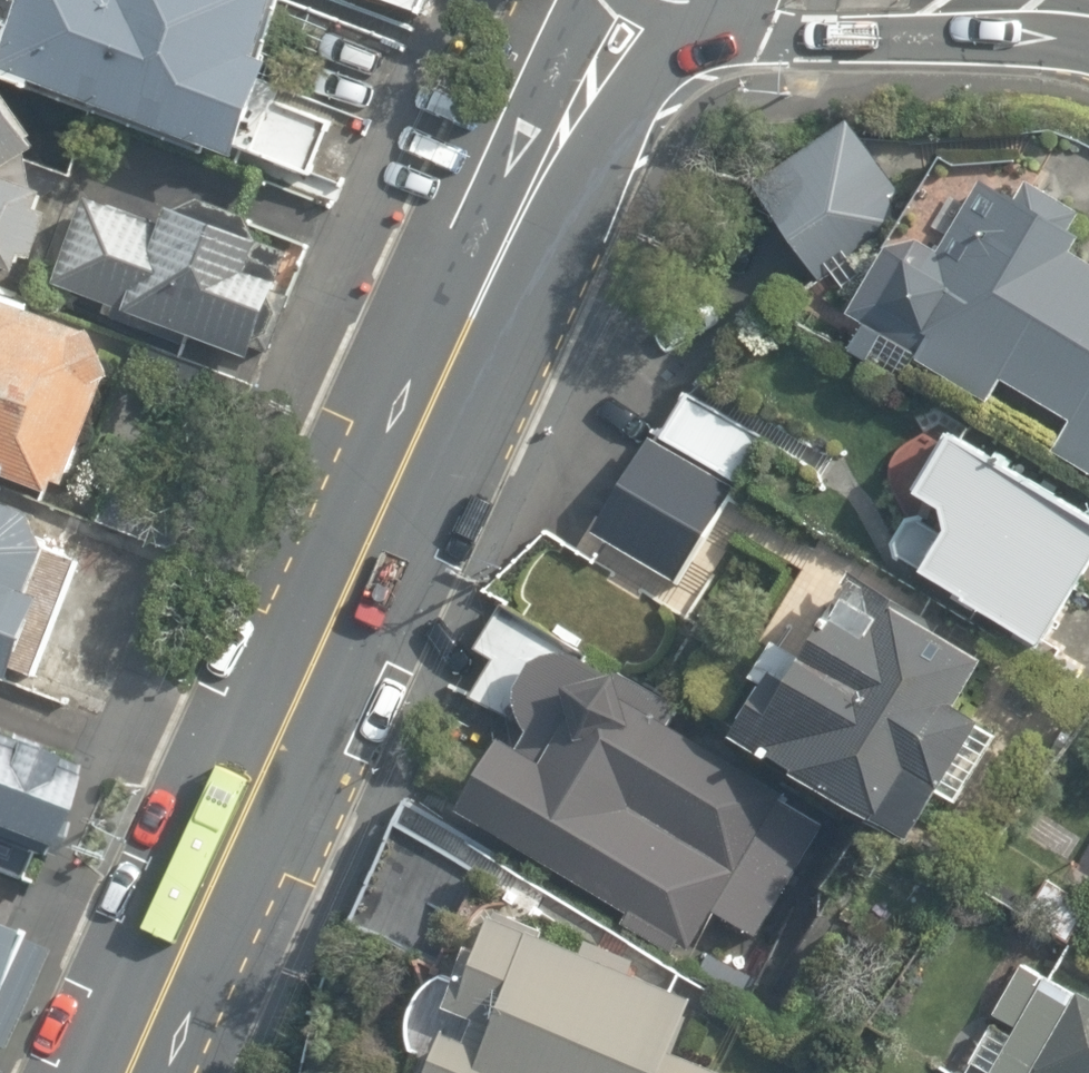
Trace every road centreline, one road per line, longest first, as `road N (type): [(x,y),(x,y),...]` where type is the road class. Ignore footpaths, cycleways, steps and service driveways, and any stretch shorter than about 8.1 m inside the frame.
road 1 (secondary): [(647,1),(589,101),(166,1072)]

